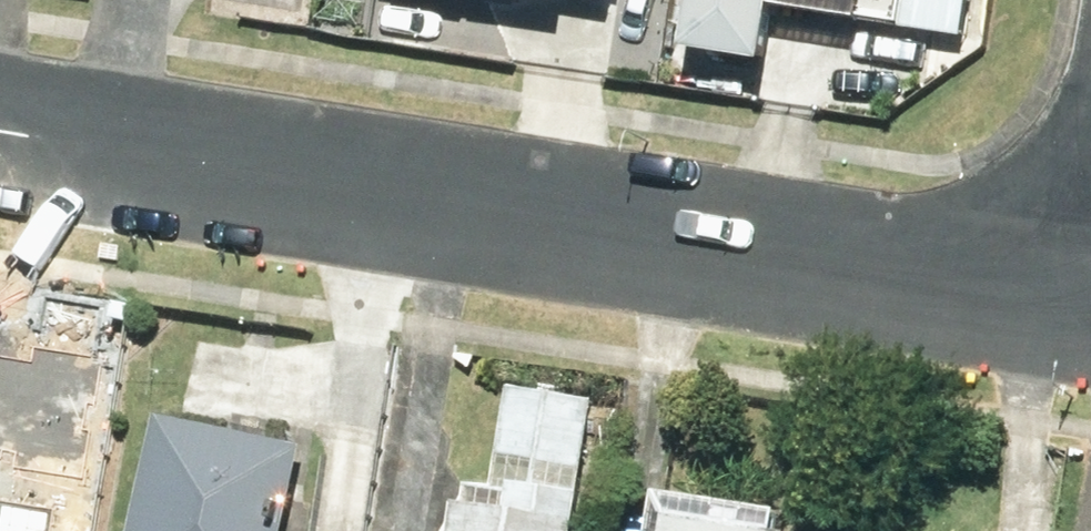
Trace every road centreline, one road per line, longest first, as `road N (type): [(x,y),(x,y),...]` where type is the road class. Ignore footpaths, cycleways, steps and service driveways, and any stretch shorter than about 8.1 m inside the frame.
road 1 (residential): [(1090,299),(0,119)]

